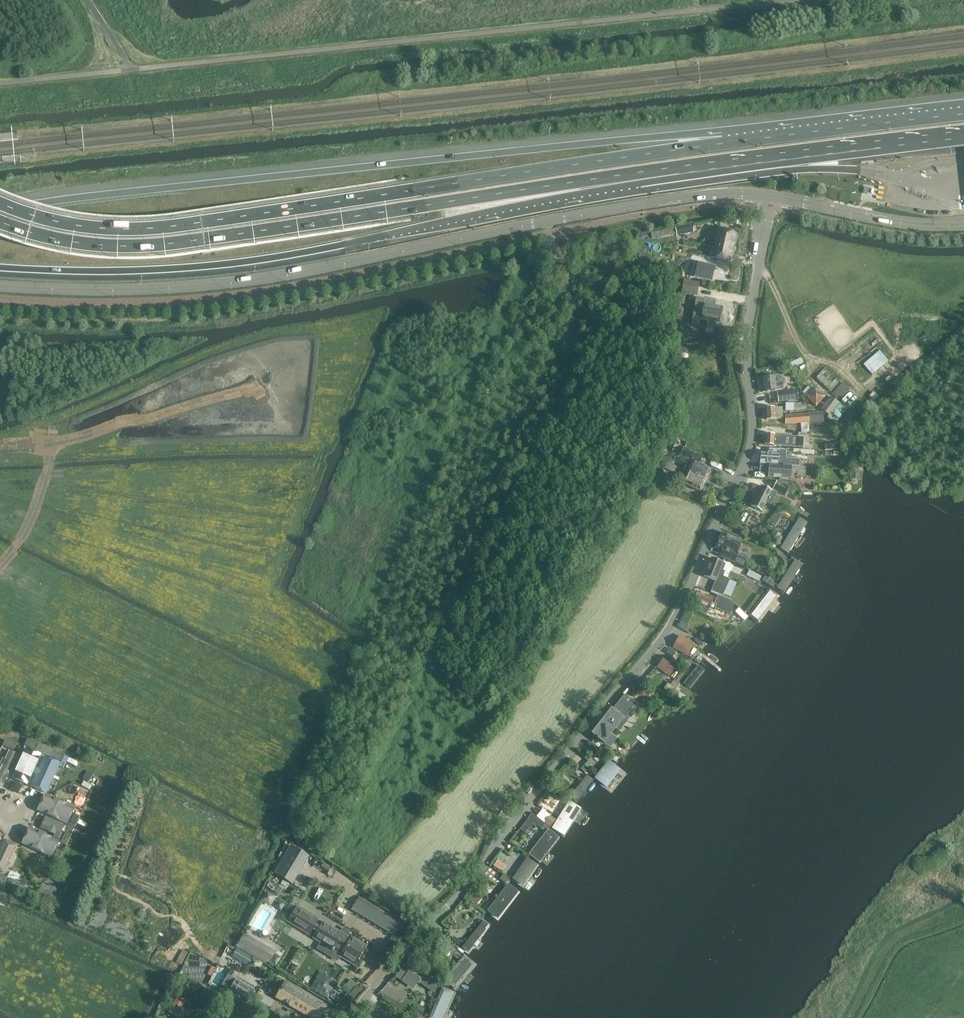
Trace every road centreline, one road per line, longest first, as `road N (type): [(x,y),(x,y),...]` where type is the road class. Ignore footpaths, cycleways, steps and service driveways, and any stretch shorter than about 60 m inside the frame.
road 1 (residential): [(352,1017),(674,621),(750,447),(748,322),(770,196)]
road 2 (secondary): [(0,286),(115,290),(242,280),(620,206),(723,192),(770,196)]
road 3 (primary): [(724,142),(143,233),(70,229),(0,208)]
road 4 (primary): [(724,142),(612,140),(0,208)]
road 5 (primary): [(0,264),(103,269),(248,261),(580,188)]
road 6 (primary): [(0,226),(75,247),(151,250),(580,188)]
road 7 (primary): [(963,113),(724,142)]
road 8 (primary): [(580,188),(801,157)]
road 9 (secondary): [(770,196),(886,220),(963,222)]
road 10 (track): [(870,395),(835,364),(805,356),(758,267)]
road 11 (track): [(963,900),(881,954),(845,1017)]
road 12 (primary): [(801,157),(963,137)]

